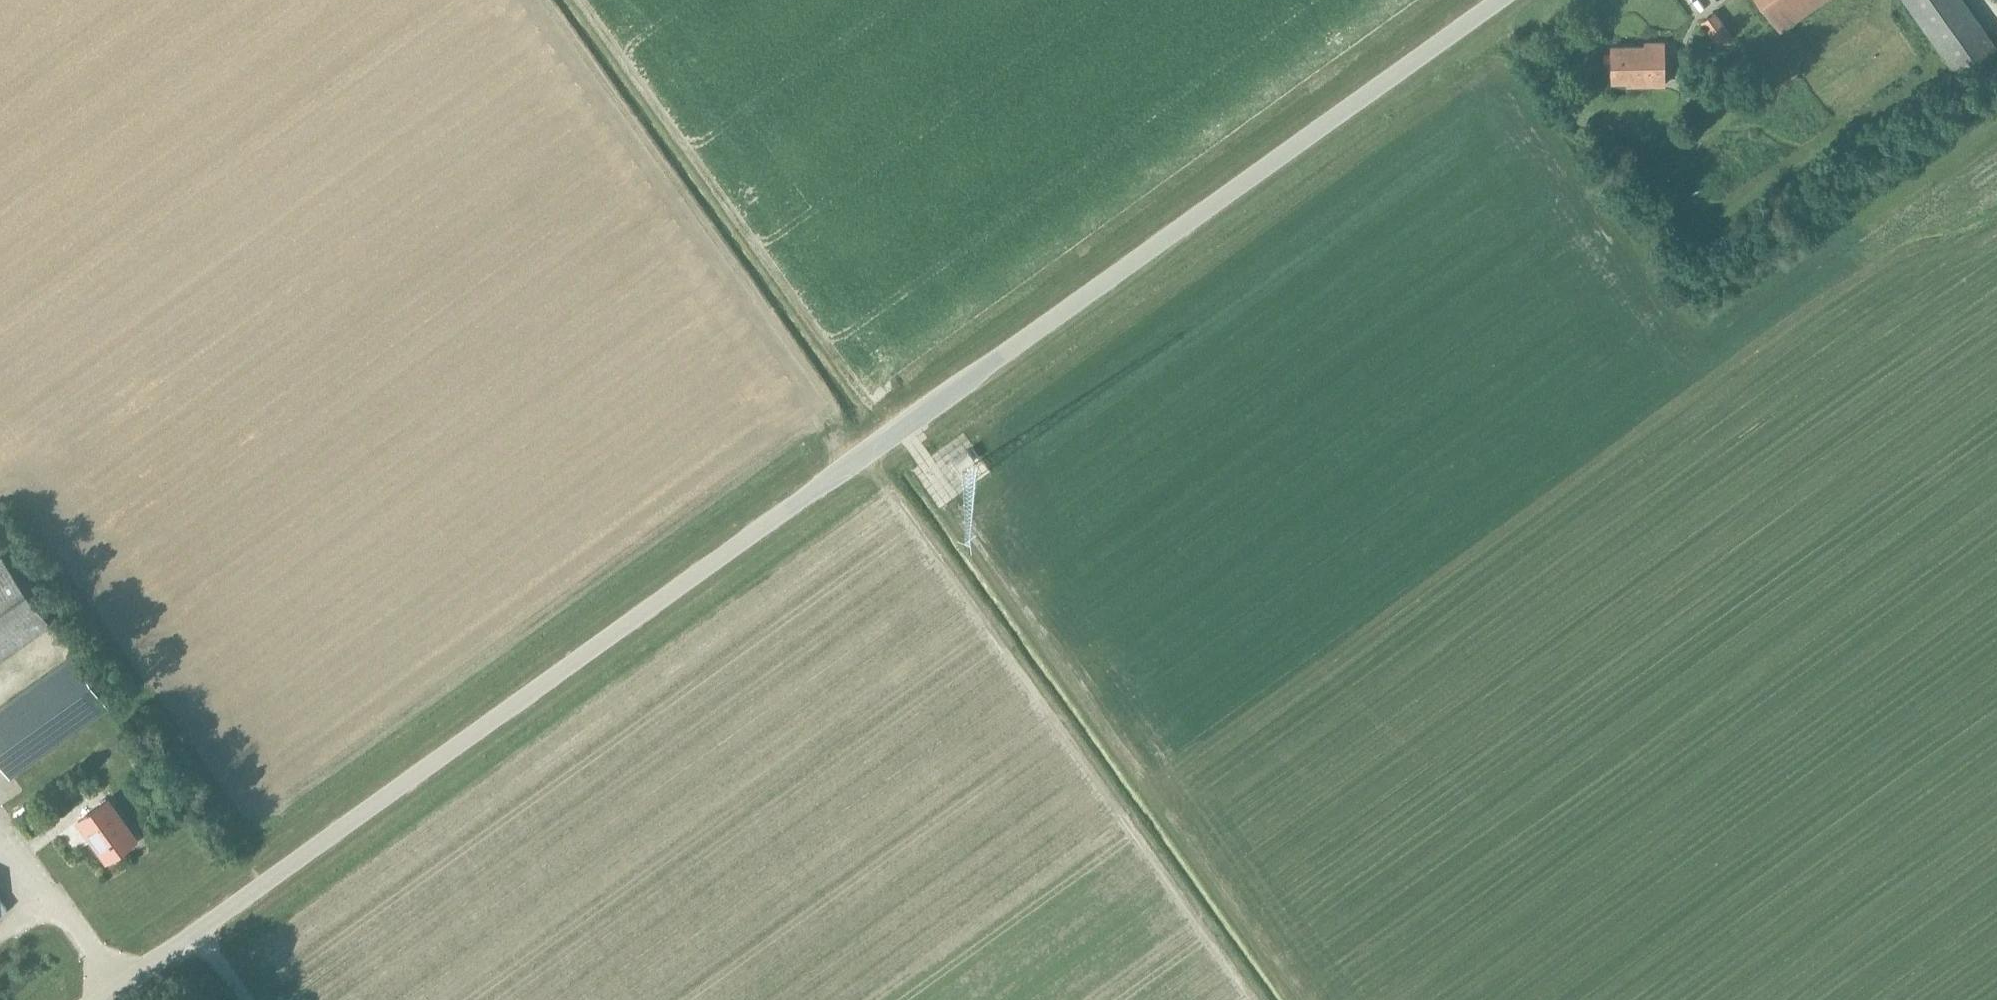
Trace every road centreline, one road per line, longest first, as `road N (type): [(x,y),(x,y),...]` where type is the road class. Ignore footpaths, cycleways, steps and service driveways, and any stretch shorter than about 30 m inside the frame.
road 1 (unclassified): [(102,999),(378,790),(1497,0)]

